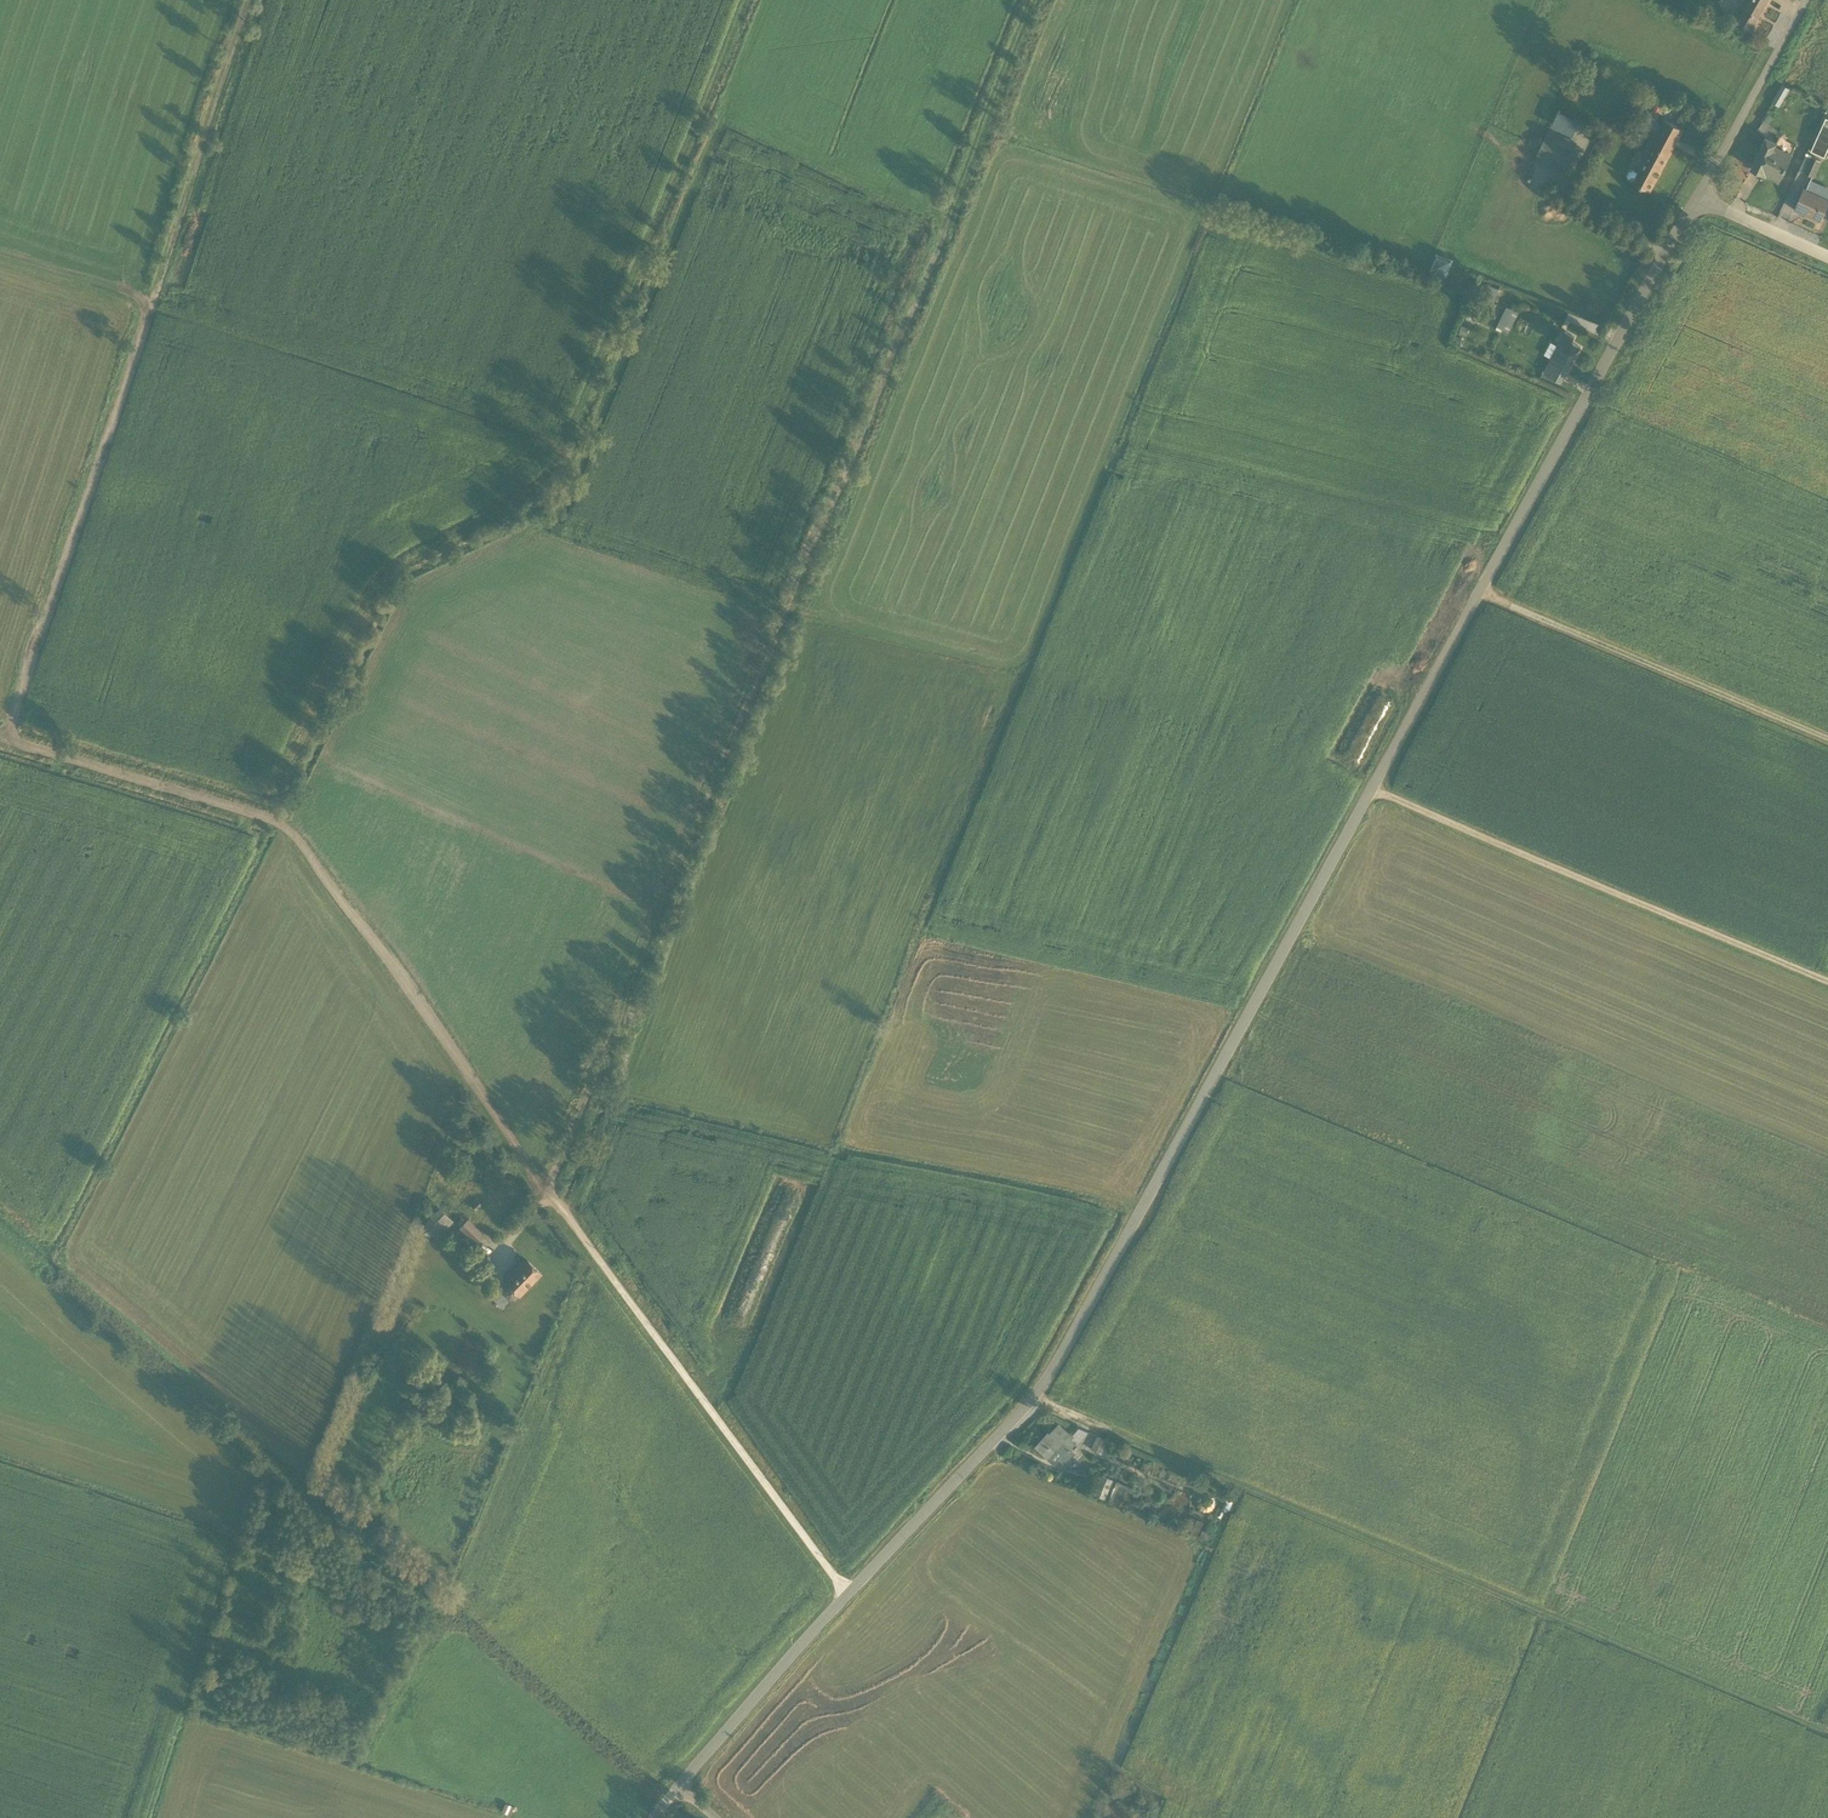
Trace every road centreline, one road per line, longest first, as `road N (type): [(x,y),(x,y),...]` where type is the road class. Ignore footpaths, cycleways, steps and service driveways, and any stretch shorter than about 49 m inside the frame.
road 1 (unclassified): [(847,1595),(1037,1393),(1063,1351),(1698,195)]
road 2 (track): [(543,1186),(1036,0)]
road 3 (track): [(1827,1729),(1037,1393)]
road 4 (track): [(7,737),(251,0)]
road 5 (track): [(543,1186),(297,836),(266,816),(0,735)]
road 6 (track): [(1371,785),(1827,980)]
road 7 (unclassified): [(605,1266),(847,1595)]
road 8 (track): [(1480,590),(1827,740)]
road 9 (unclassified): [(678,1784),(847,1595)]
road 10 (unclassified): [(1806,0),(1698,195)]
road 11 (unclassified): [(1698,195),(1827,254)]

